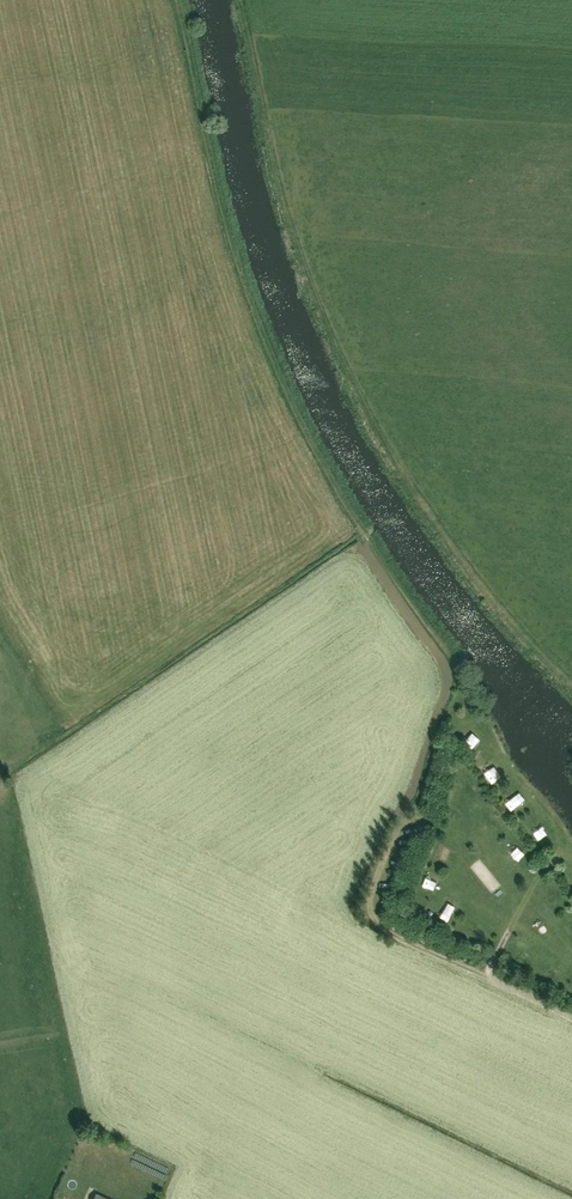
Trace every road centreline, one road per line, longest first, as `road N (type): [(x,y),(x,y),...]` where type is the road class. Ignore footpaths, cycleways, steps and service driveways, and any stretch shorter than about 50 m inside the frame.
road 1 (track): [(457,674),(314,442),(265,332),(231,234),(181,0)]

